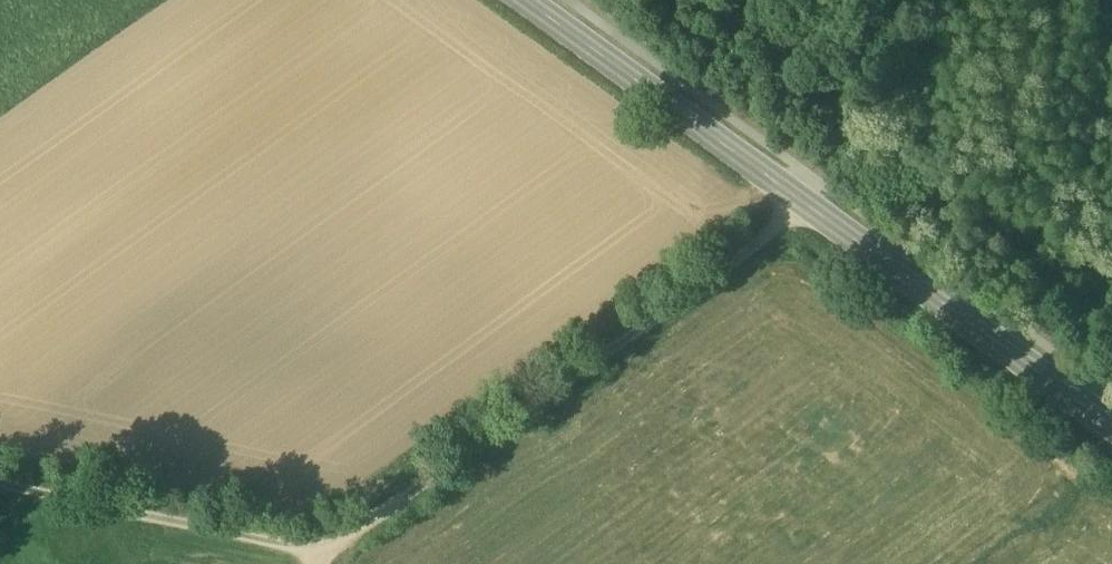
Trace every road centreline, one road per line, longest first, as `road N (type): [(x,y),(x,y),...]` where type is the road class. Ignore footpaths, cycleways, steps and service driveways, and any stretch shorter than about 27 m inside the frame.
road 1 (tertiary): [(523,0),(1111,425)]
road 2 (track): [(319,561),(338,538),(551,419),(825,216)]
road 3 (track): [(0,496),(319,561)]

